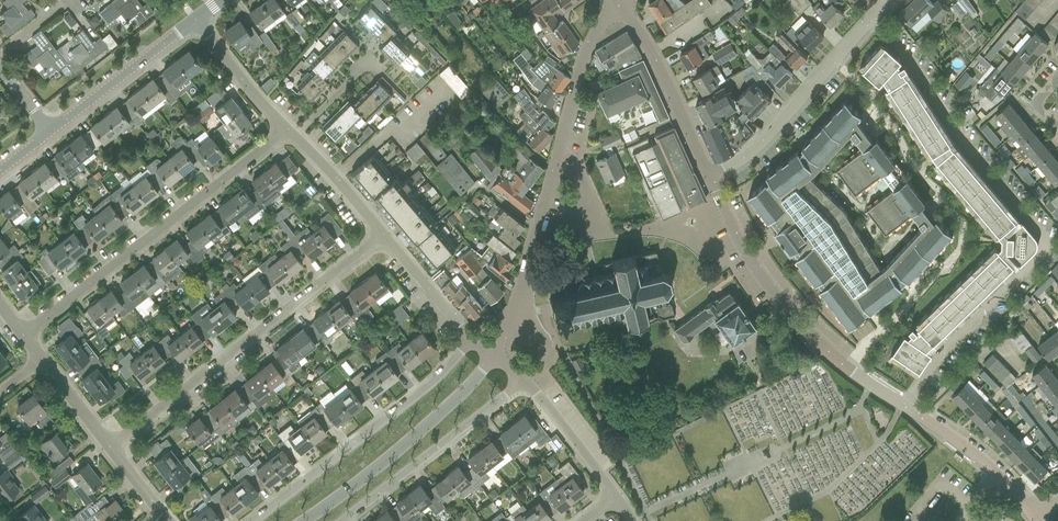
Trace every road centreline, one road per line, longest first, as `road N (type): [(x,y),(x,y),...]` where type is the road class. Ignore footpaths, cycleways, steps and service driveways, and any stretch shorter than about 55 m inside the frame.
road 1 (residential): [(903,404),(1047,246),(956,135),(907,57),(869,23)]
road 2 (residential): [(493,356),(516,302),(586,45),(622,6)]
road 3 (residential): [(110,446),(385,236)]
road 4 (residential): [(24,336),(287,130)]
road 5 (residential): [(903,404),(835,356),(778,297),(710,178)]
road 6 (residential): [(470,339),(247,520)]
road 7 (unclassified): [(305,520),(375,472),(493,356)]
road 8 (residential): [(343,520),(524,383)]
road 9 (residential): [(710,178),(765,139),(869,23)]
road 10 (residential): [(710,178),(652,50),(622,6)]
road 11 (residential): [(48,131),(196,20)]
road 12 (residential): [(1037,520),(999,474),(903,404)]
road 13 (residential): [(614,499),(524,383)]
road 14 (residential): [(287,130),(196,20)]
road 15 (residential): [(385,236),(294,137)]
road 16 (residential): [(470,339),(385,236)]

